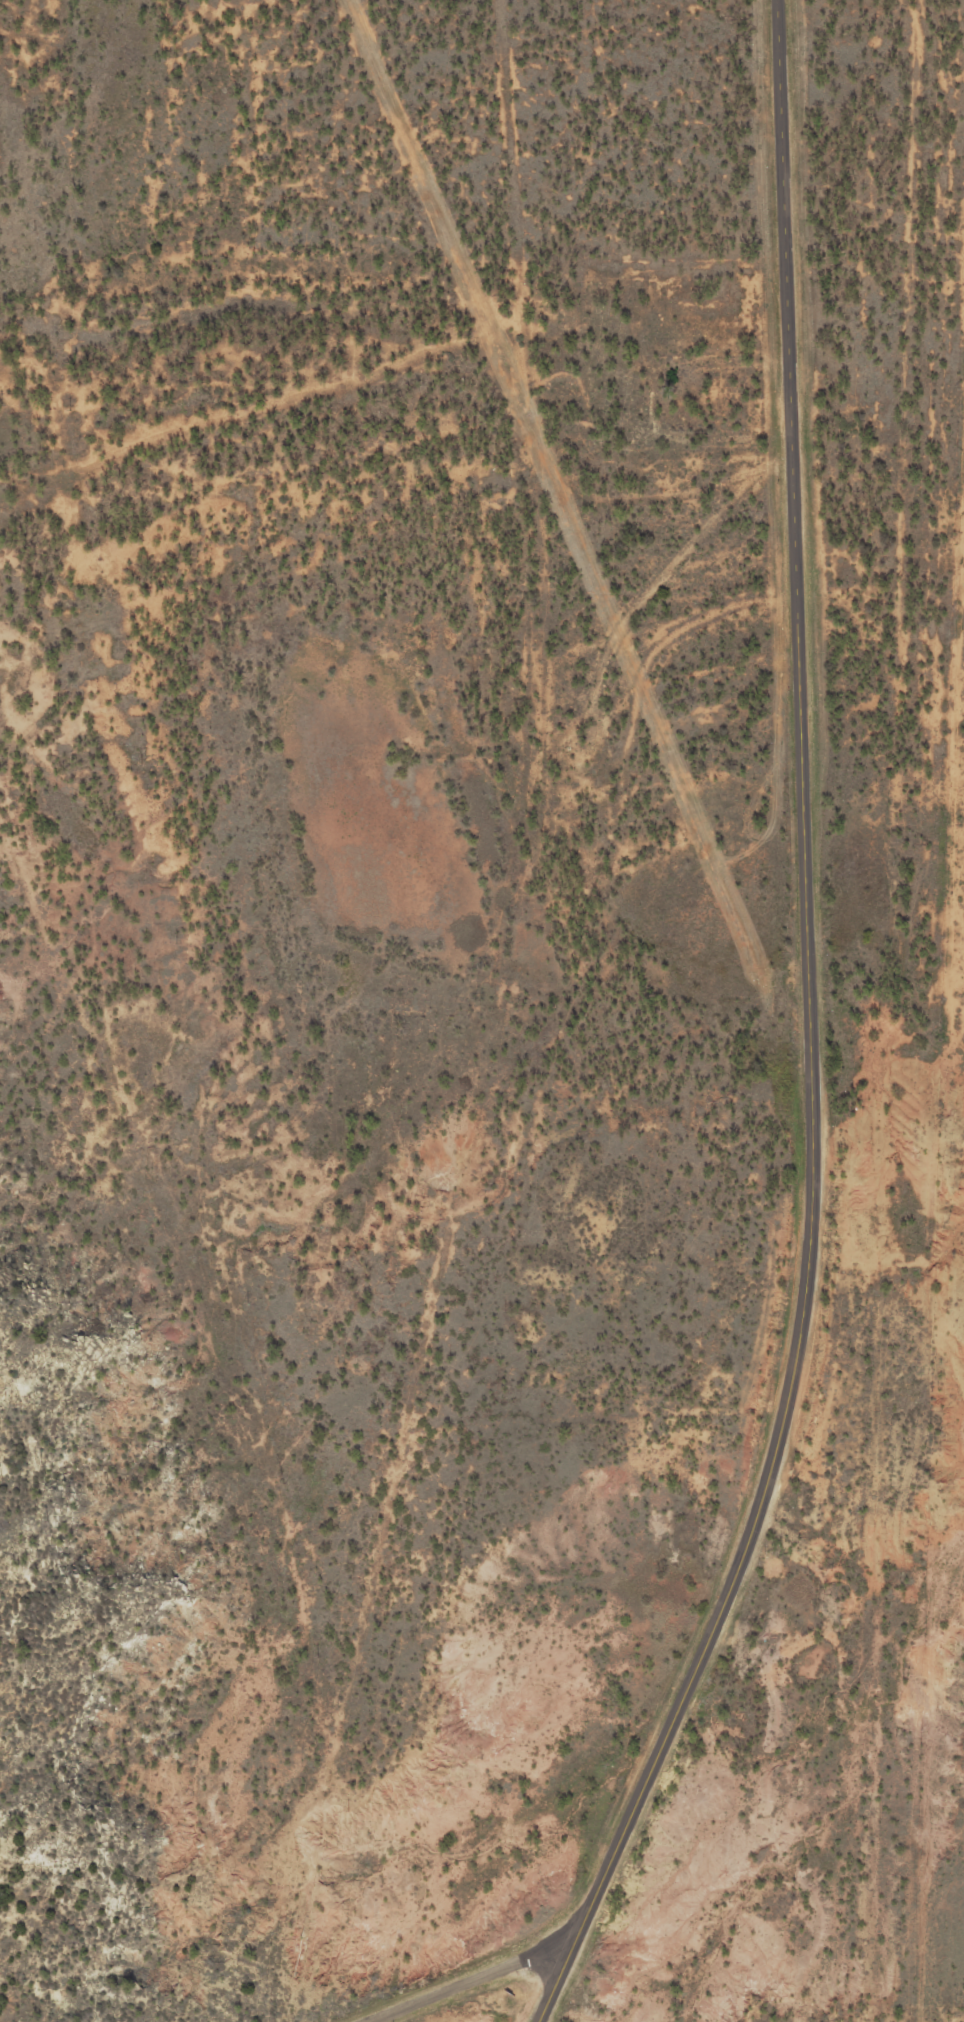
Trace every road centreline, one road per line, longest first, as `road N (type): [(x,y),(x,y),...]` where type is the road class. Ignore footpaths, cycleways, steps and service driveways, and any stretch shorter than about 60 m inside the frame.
road 1 (secondary): [(532,2021),(738,1548),(785,1383),(803,1247),(808,1101),(779,256),(779,0)]
road 2 (residential): [(363,2021),(575,1932)]

